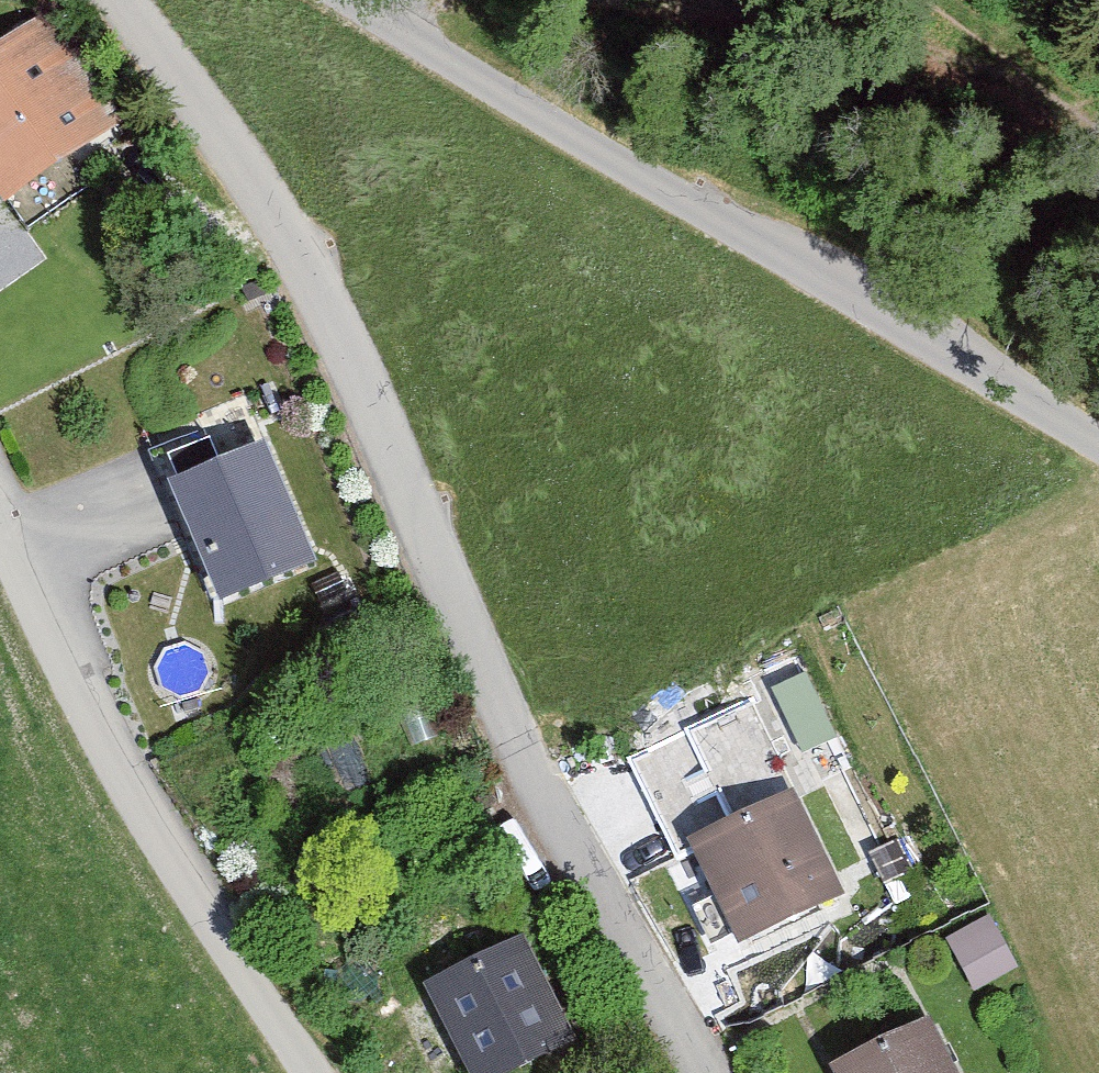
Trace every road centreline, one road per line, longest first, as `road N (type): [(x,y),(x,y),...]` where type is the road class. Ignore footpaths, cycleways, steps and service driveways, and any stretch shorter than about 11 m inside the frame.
road 1 (residential): [(700,1072),(512,759),(265,221),(129,0)]
road 2 (unclassified): [(353,0),(1098,446)]
road 3 (unclassified): [(311,1072),(98,729),(0,522)]
road 4 (track): [(1026,77),(841,30),(652,0)]
road 5 (track): [(945,0),(1026,77),(1098,129)]

